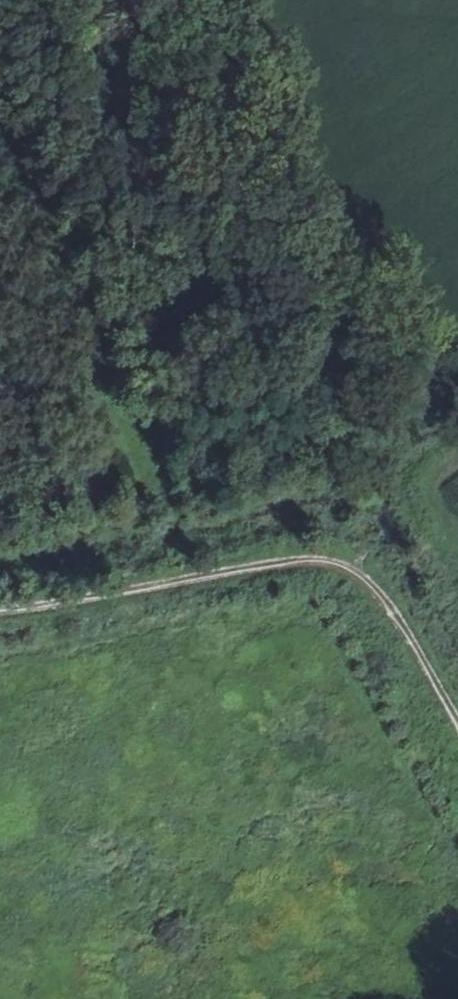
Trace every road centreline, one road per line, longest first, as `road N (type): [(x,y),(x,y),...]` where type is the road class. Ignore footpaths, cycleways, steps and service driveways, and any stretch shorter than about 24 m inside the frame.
road 1 (track): [(457,721),(381,593),(338,561),(306,557),(0,609)]

